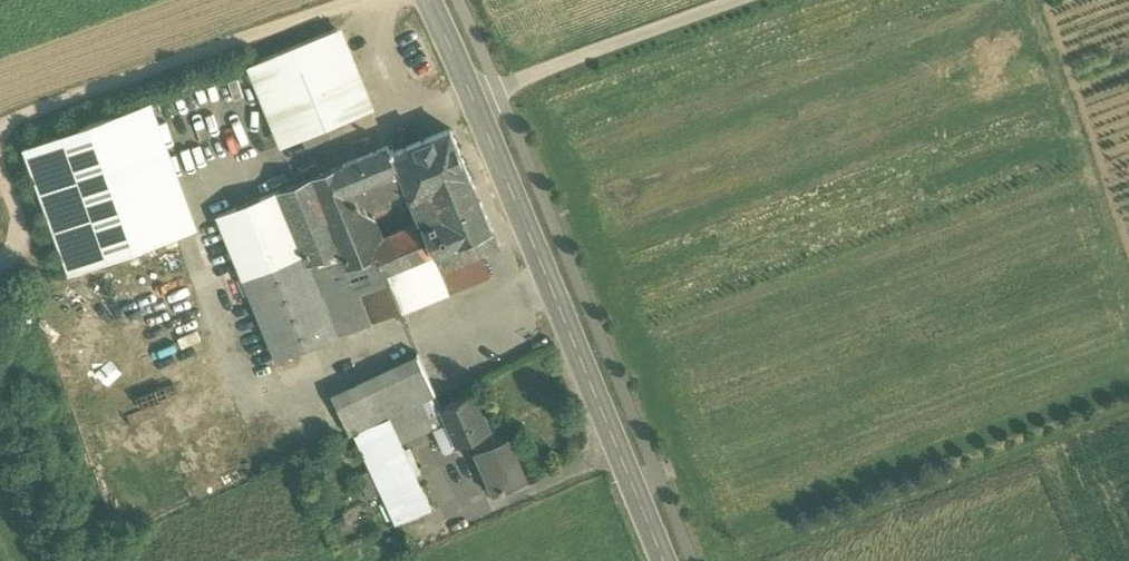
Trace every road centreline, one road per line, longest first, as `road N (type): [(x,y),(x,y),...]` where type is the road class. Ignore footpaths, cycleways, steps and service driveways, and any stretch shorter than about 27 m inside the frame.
road 1 (secondary): [(664,560),(427,0)]
road 2 (track): [(0,285),(42,270),(9,142),(364,0)]
road 3 (track): [(744,0),(471,98)]

